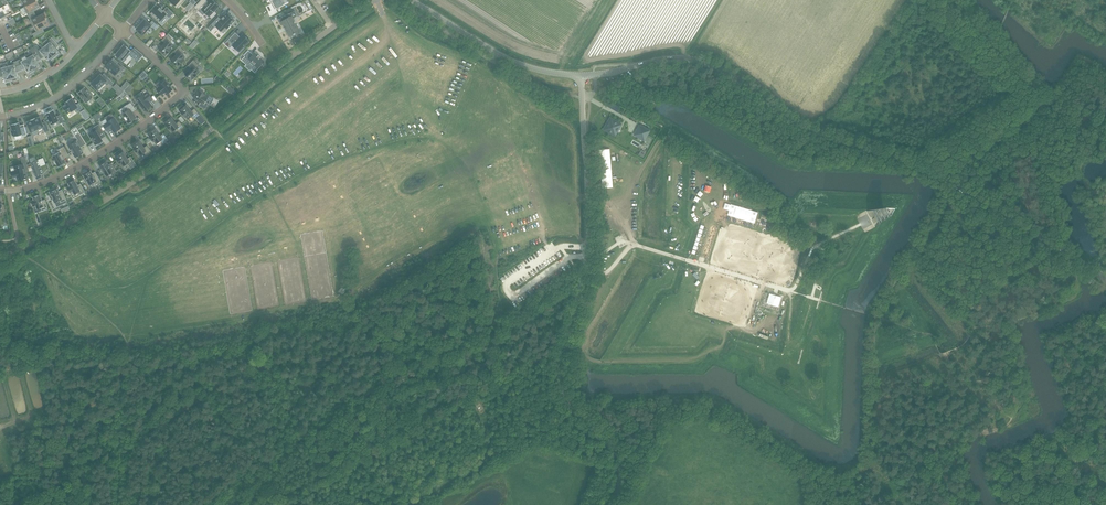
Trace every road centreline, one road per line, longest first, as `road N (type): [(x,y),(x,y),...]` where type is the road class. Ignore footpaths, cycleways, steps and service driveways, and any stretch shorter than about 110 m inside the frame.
road 1 (tertiary): [(1105,278),(955,182),(883,148),(817,133),(714,63),(667,59),(582,76)]
road 2 (tertiary): [(611,504),(621,480),(618,452),(572,404),(560,376),(588,247),(582,76)]
road 3 (tertiary): [(0,259),(154,170),(371,0)]
road 4 (residential): [(122,30),(181,85),(182,95),(65,174),(0,191)]
road 5 (track): [(938,172),(1039,107),(1039,92),(994,42),(1013,0)]
road 6 (tertiary): [(582,76),(516,64),(408,0)]
road 7 (residential): [(0,117),(61,94),(122,30)]

